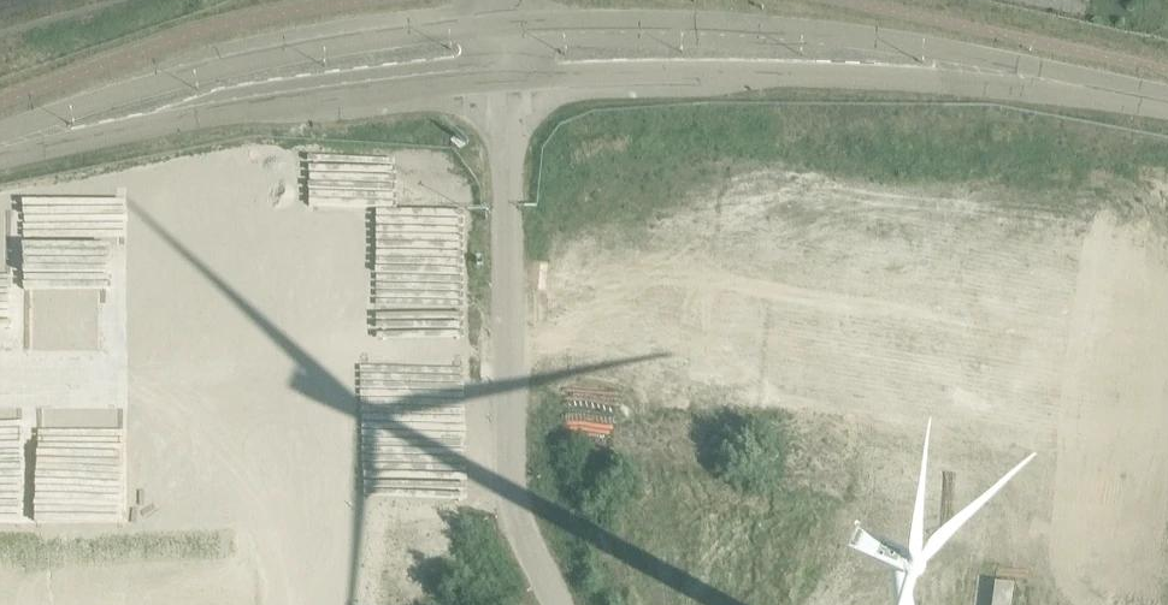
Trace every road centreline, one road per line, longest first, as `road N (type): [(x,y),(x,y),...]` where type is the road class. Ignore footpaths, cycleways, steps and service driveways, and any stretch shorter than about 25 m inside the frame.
road 1 (unclassified): [(556,604),(519,527),(509,475),(512,83)]
road 2 (tertiary): [(511,26),(239,65),(28,137)]
road 3 (tertiary): [(28,137),(512,83)]
road 4 (tertiary): [(966,68),(851,35),(511,26)]
road 5 (tertiary): [(512,83),(966,68)]
road 6 (tertiary): [(1167,100),(966,68)]

